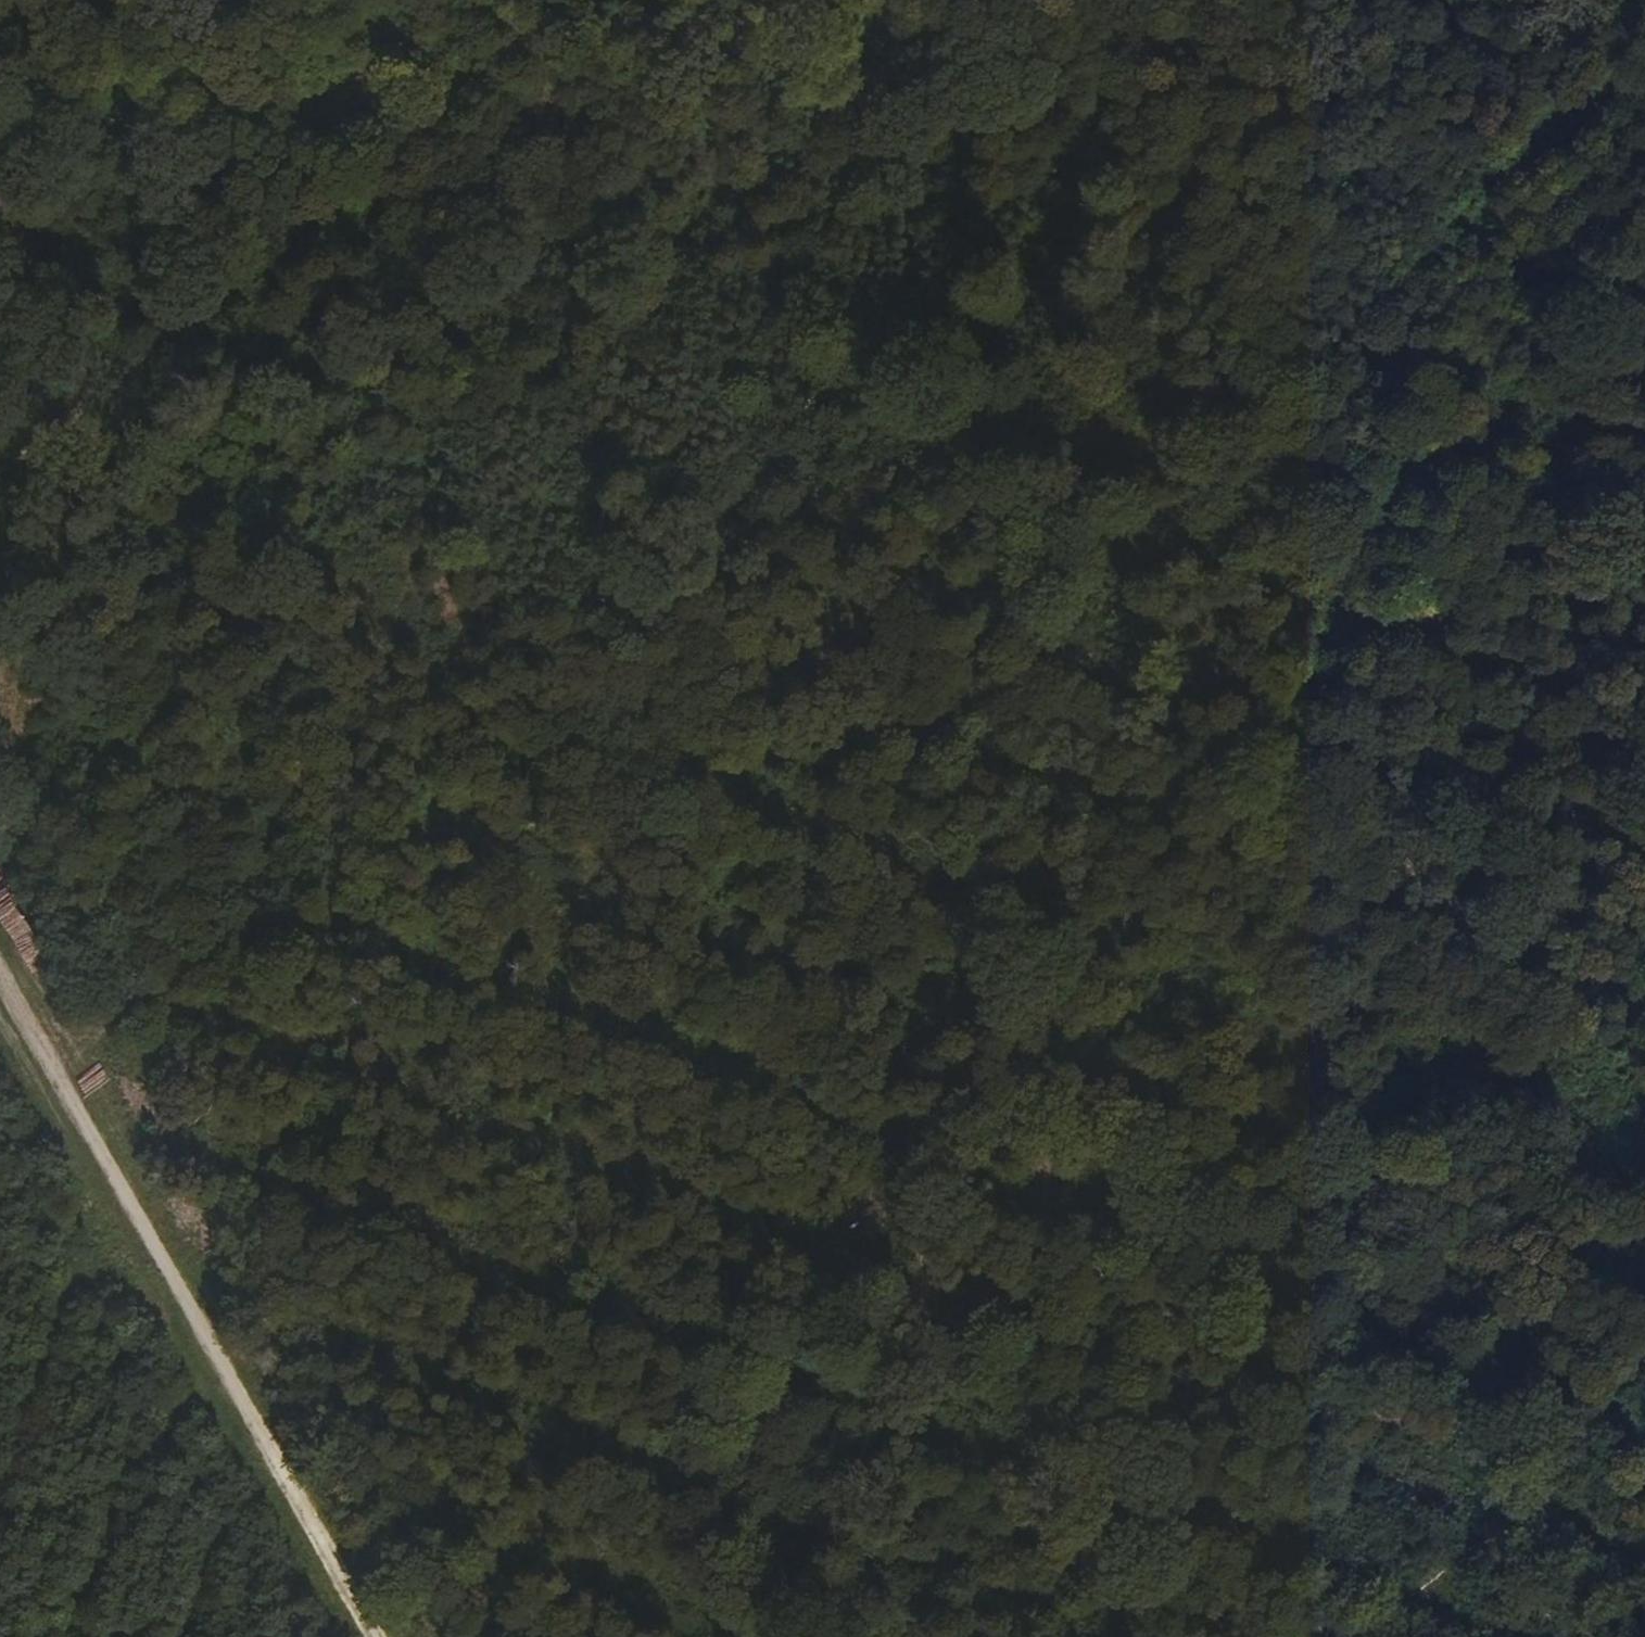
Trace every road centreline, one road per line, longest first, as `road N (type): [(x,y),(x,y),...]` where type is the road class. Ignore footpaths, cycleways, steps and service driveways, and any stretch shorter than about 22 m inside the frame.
road 1 (track): [(0,1005),(366,1636)]
road 2 (track): [(0,473),(544,0)]

